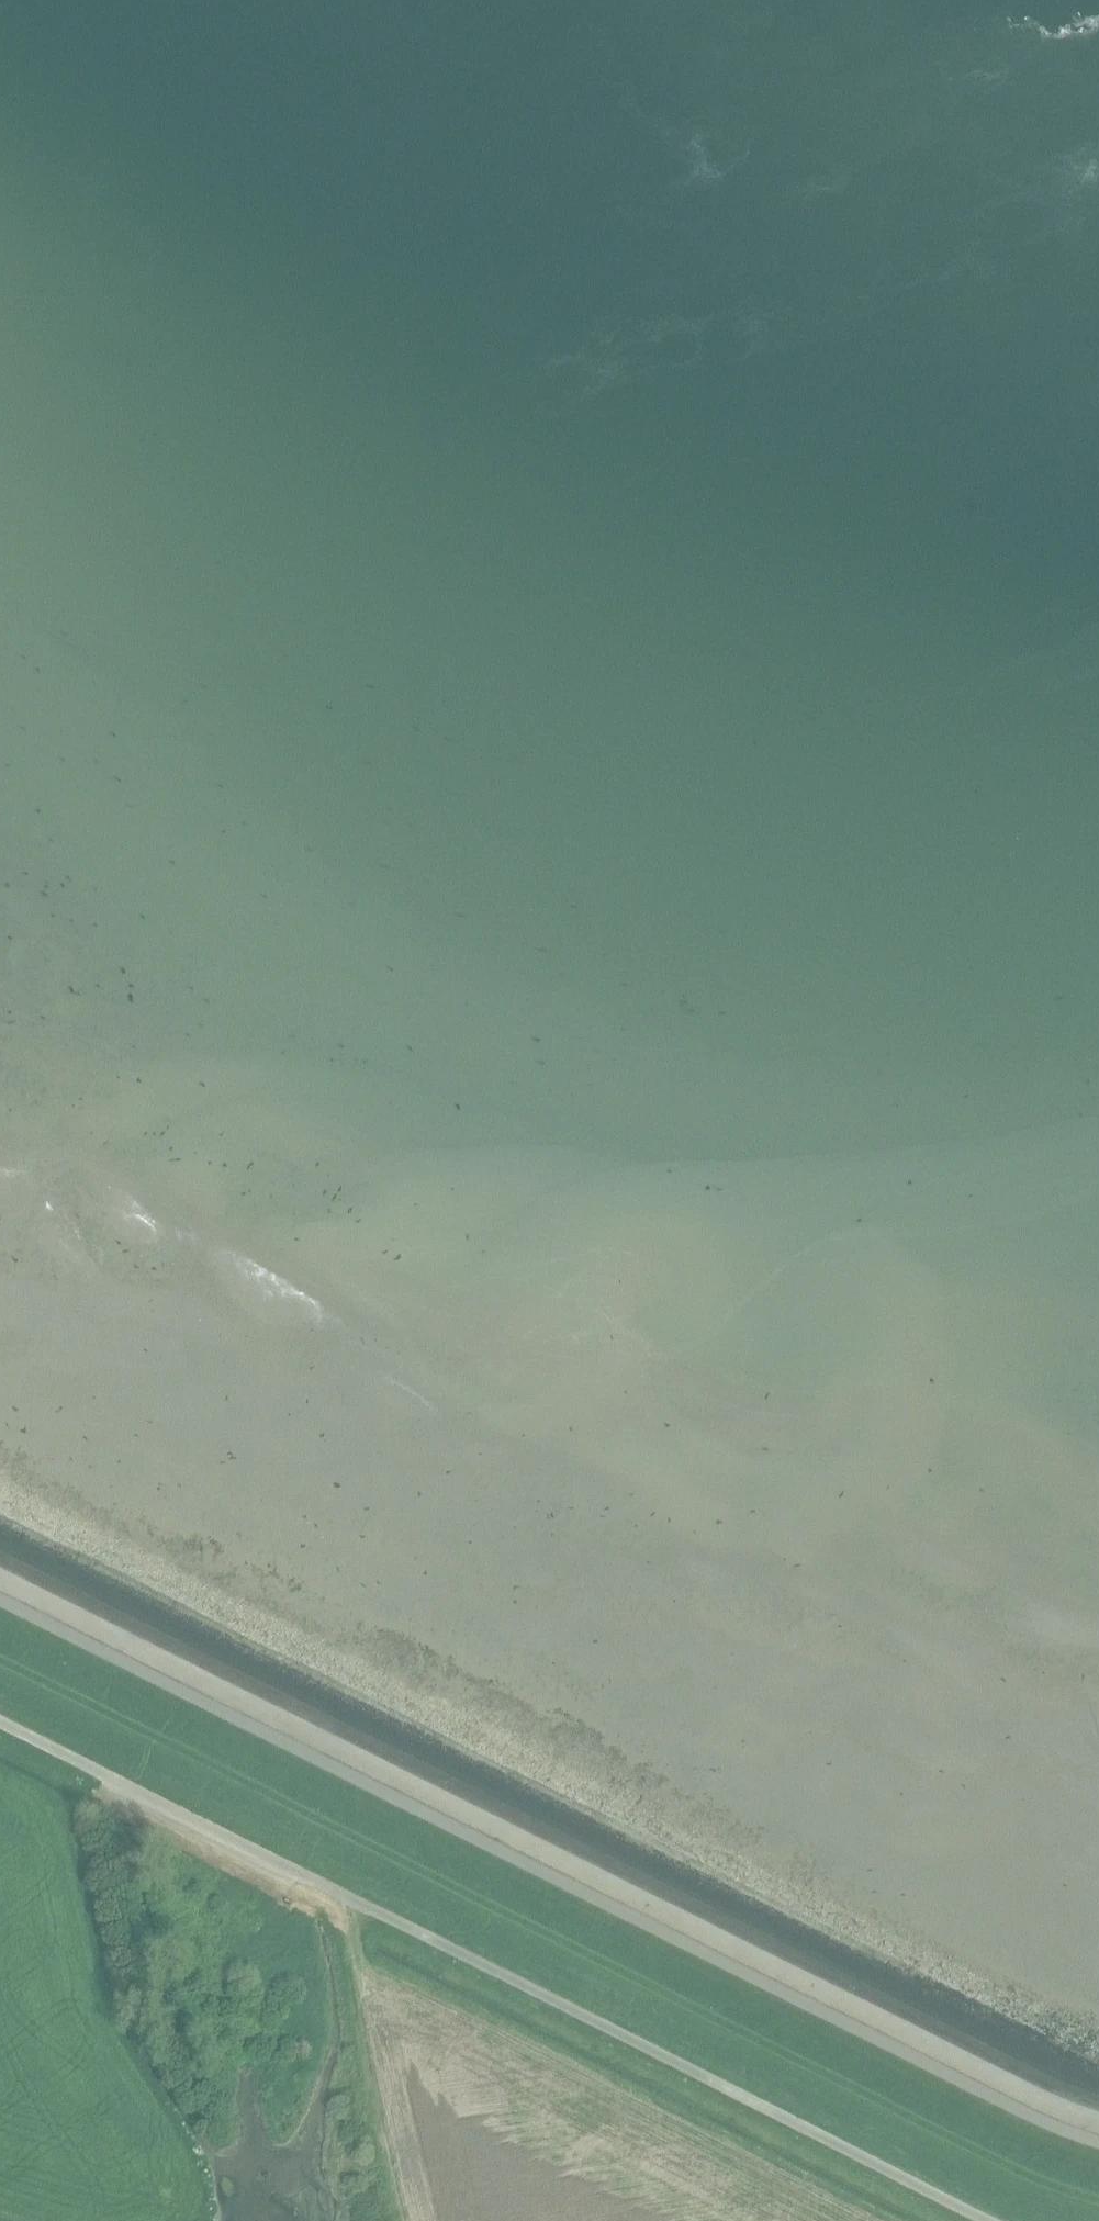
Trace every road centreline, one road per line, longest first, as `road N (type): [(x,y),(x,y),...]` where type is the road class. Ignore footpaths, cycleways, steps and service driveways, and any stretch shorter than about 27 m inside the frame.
road 1 (unclassified): [(0,1722),(987,2220)]

